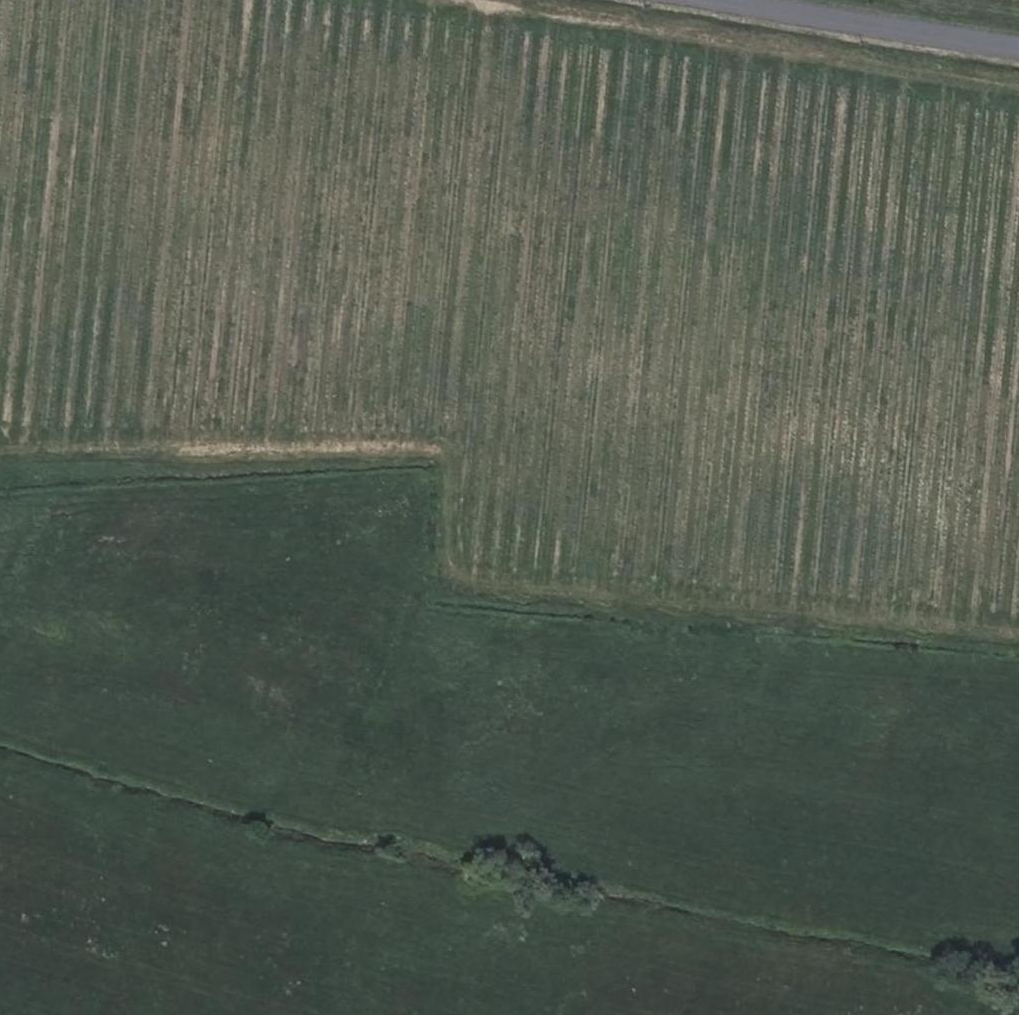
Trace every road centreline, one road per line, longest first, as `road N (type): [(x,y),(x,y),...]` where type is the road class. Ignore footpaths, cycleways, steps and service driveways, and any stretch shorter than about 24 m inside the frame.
road 1 (unclassified): [(732,0),(1018,47)]

